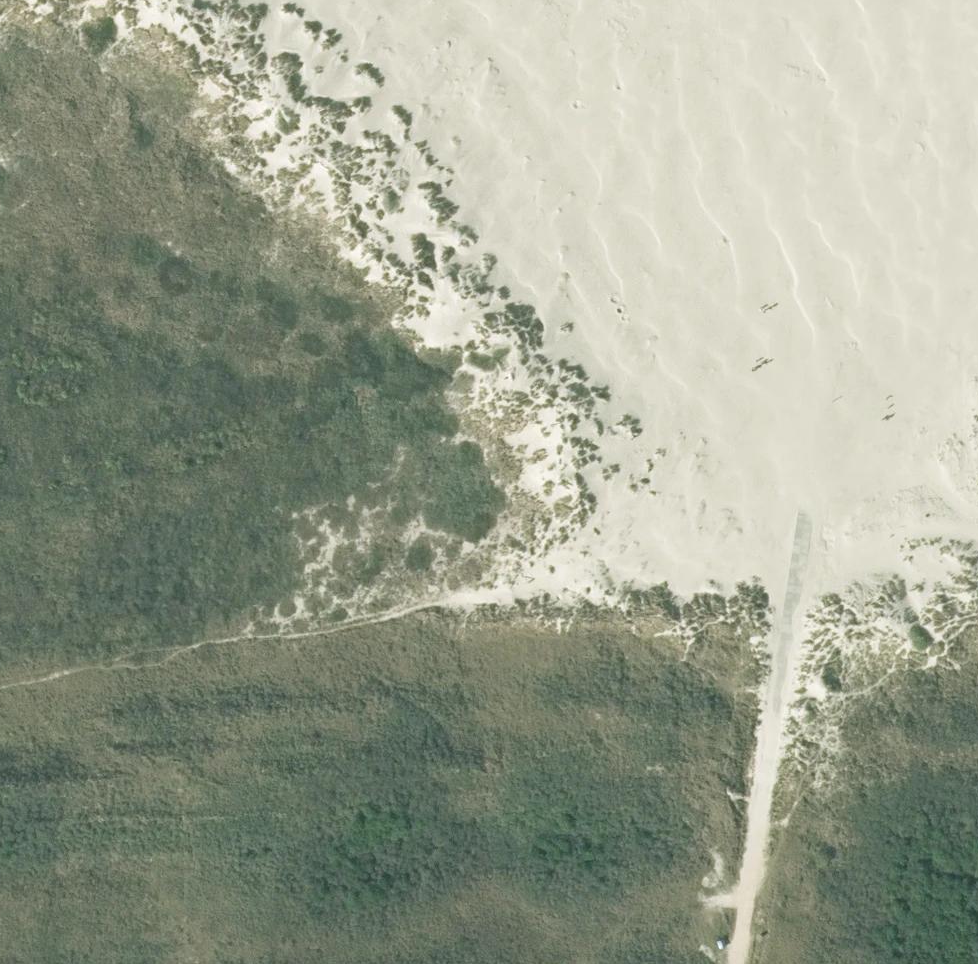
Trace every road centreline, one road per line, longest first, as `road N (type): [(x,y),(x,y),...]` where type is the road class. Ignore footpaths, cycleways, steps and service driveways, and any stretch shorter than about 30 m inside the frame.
road 1 (track): [(785,556),(719,545),(0,682)]
road 2 (track): [(626,126),(785,556)]
road 3 (track): [(739,963),(790,600)]
road 4 (track): [(977,541),(944,531),(853,537),(785,556)]

